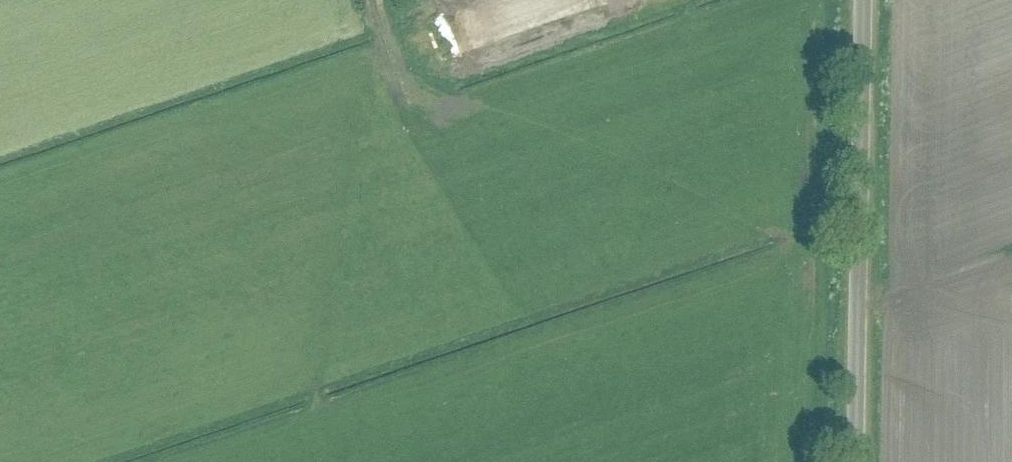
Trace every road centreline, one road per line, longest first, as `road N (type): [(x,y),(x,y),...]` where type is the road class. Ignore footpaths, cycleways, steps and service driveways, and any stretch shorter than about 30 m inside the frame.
road 1 (unclassified): [(855,461),(864,0)]

